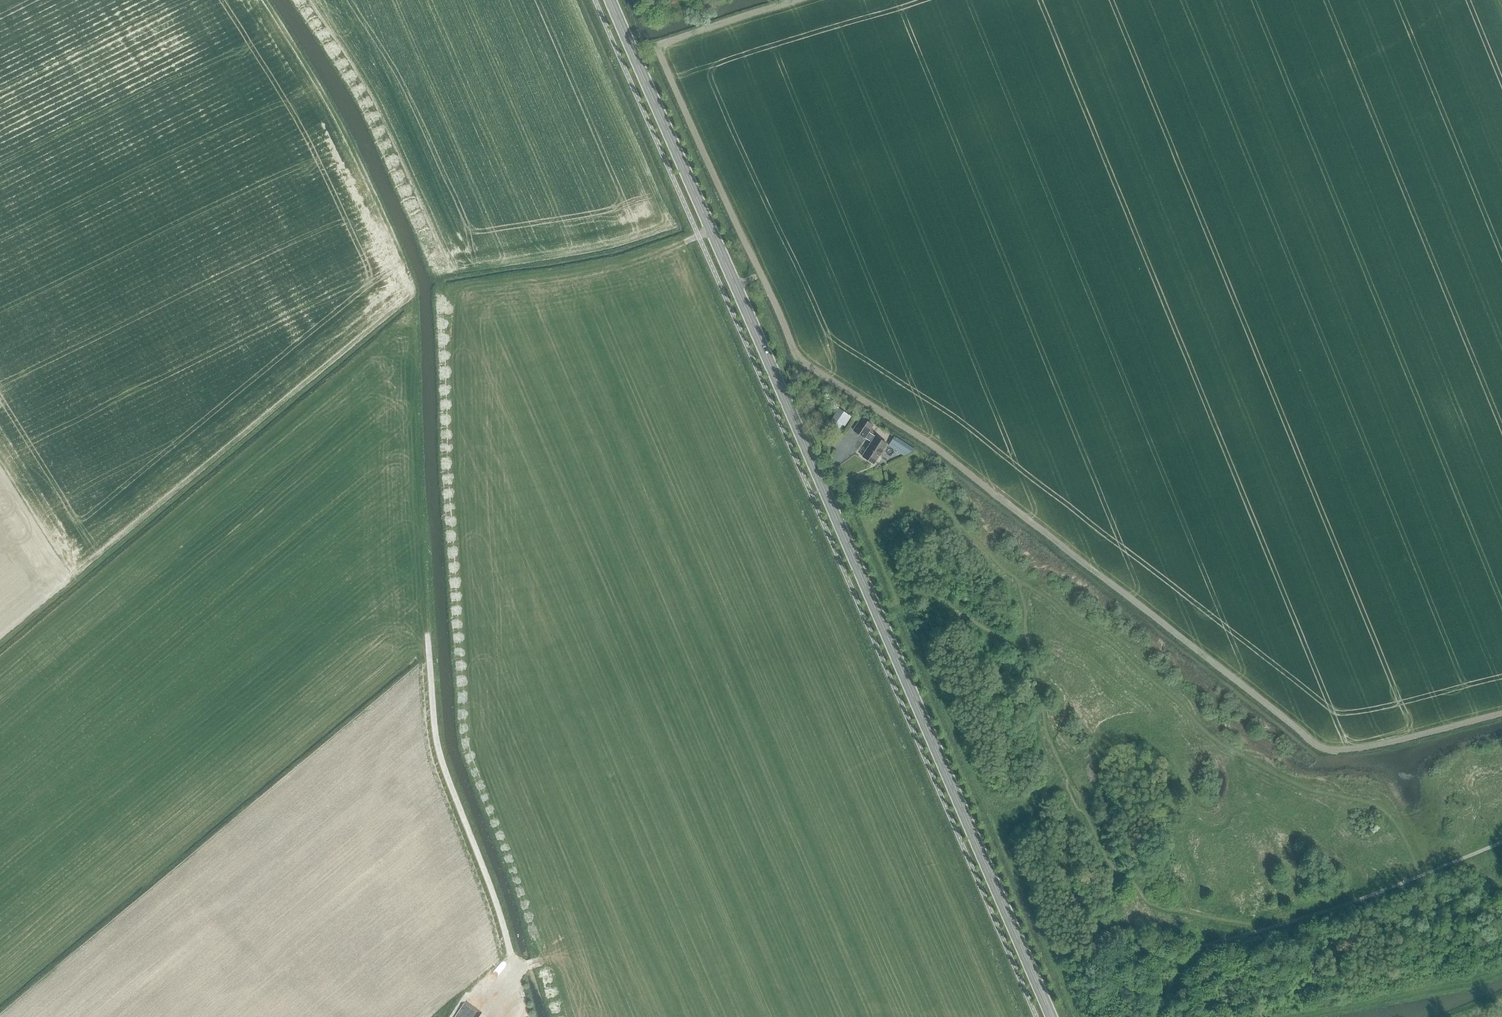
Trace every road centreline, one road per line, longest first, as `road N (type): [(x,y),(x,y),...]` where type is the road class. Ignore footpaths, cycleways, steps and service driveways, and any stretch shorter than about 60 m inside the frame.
road 1 (primary): [(1050,1016),(609,0)]

